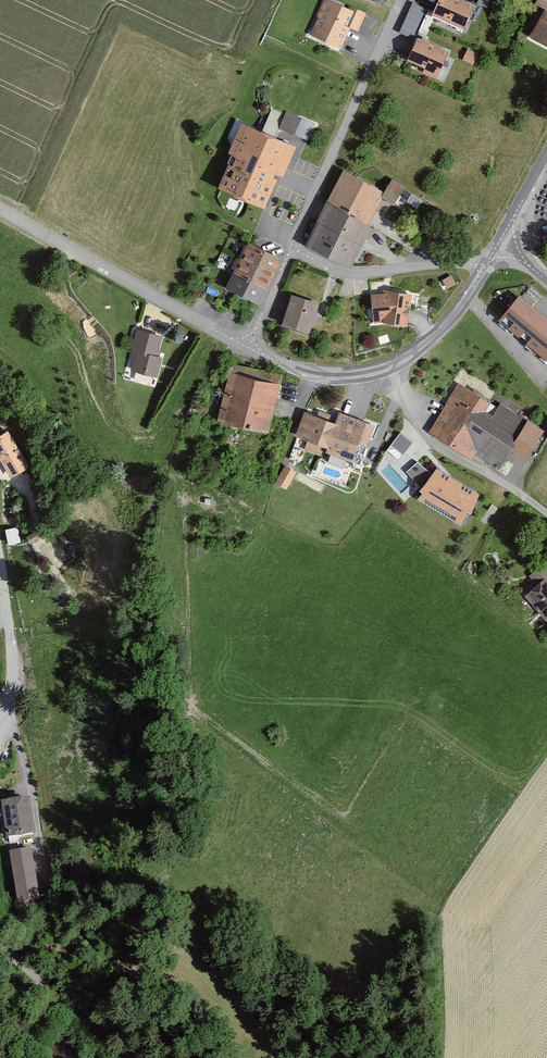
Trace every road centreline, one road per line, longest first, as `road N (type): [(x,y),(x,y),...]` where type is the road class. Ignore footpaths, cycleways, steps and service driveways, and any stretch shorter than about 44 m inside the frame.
road 1 (unclassified): [(247,346),(0,208)]
road 2 (residential): [(291,249),(400,0)]
road 3 (residential): [(386,366),(396,393),(435,443),(546,513)]
road 4 (residential): [(291,249),(362,274),(486,264)]
road 5 (unclassified): [(0,553),(13,675),(0,732)]
road 6 (unclassified): [(486,264),(437,333),(386,366)]
road 7 (unclassified): [(386,366),(309,373),(247,346)]

